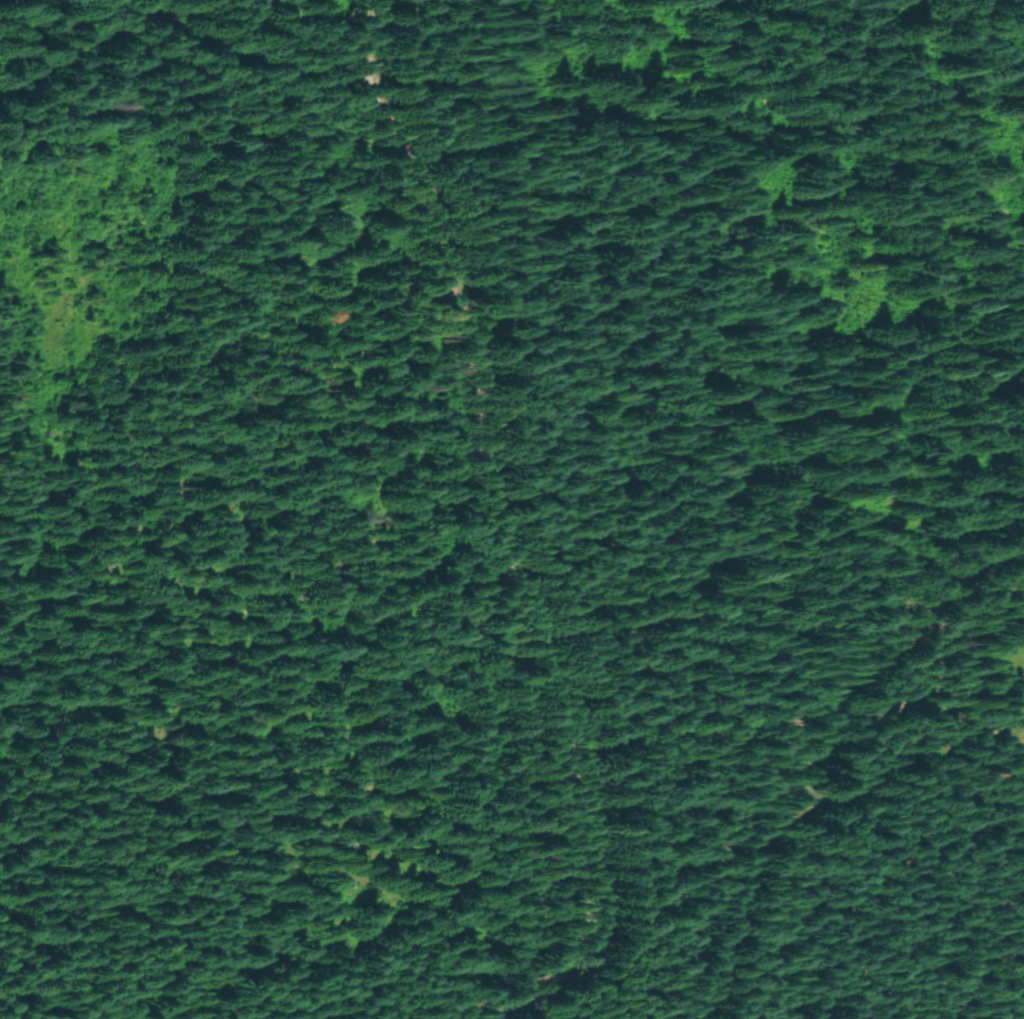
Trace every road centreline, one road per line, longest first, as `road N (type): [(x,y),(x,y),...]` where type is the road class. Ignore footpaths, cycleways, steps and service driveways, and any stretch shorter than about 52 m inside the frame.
road 1 (residential): [(494,1018),(558,980),(582,954),(598,898),(600,813),(583,739),(503,526),(464,302),(372,83),(369,0)]
road 2 (track): [(703,1018),(752,872),(831,721),(902,639),(1023,538)]
road 3 (track): [(793,793),(849,734),(907,708),(939,712),(1023,759)]

